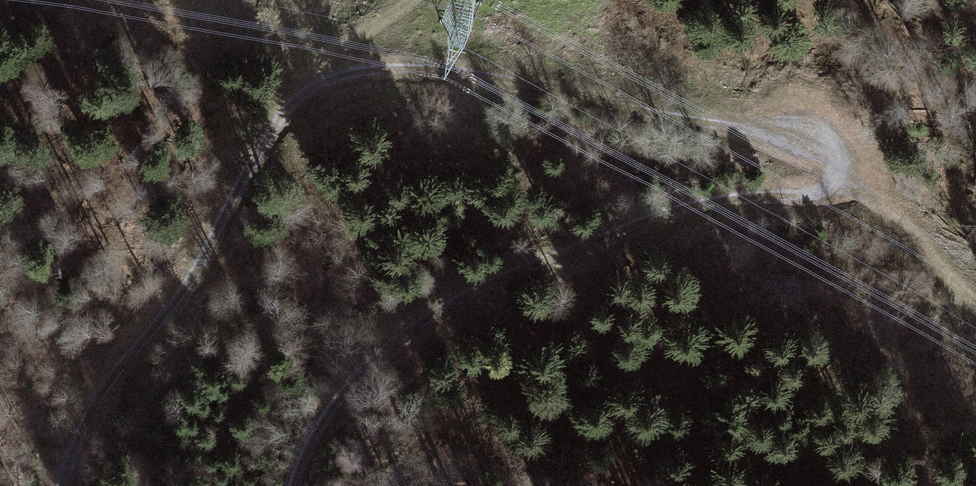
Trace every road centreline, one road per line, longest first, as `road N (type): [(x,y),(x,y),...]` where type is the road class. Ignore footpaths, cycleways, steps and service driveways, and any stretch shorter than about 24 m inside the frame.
road 1 (track): [(72,485),(116,369),(206,257),(287,113),(340,79),(451,71),(814,134),(833,154),(834,176)]
road 2 (track): [(834,176),(819,189),(704,205),(607,232),(487,284),(391,347),(349,387),(293,485)]
road 3 (track): [(834,176),(878,200),(975,304)]
road 4 (track): [(304,96),(331,50),(404,0)]

